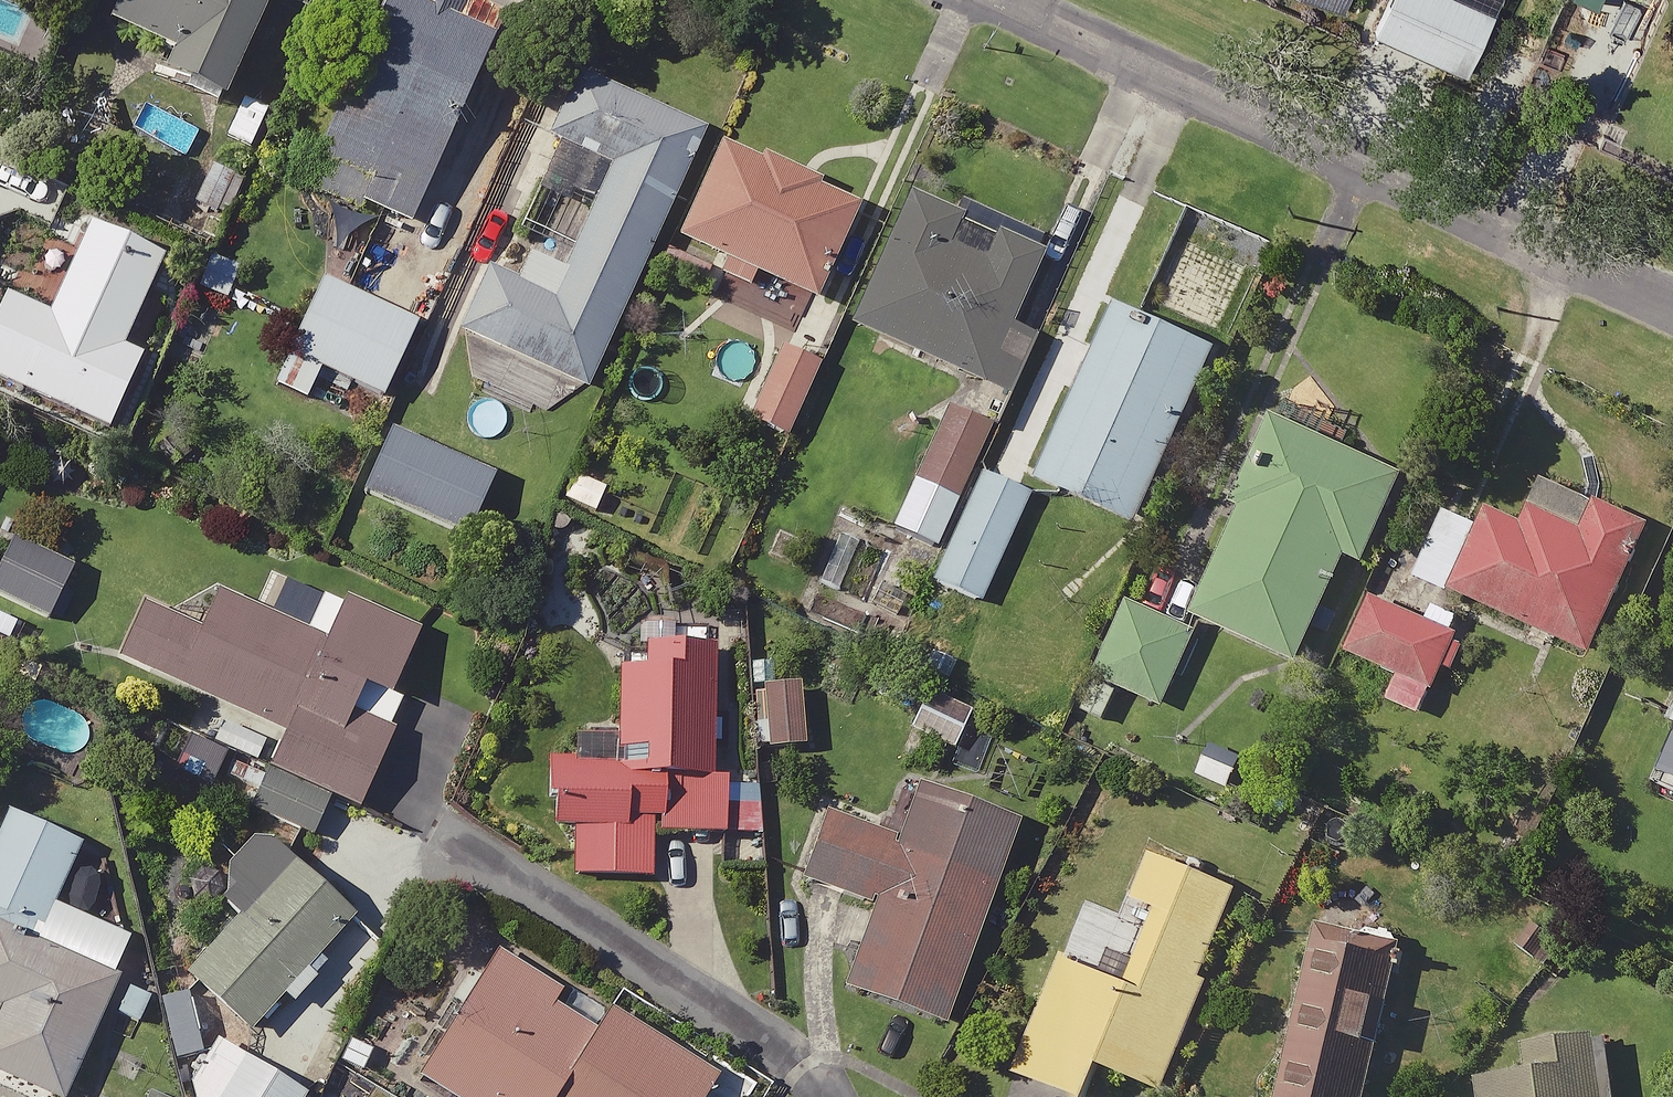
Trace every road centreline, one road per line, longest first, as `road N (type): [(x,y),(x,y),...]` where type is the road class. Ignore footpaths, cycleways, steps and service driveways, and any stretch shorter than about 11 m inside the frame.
road 1 (residential): [(1672,306),(1009,0)]

